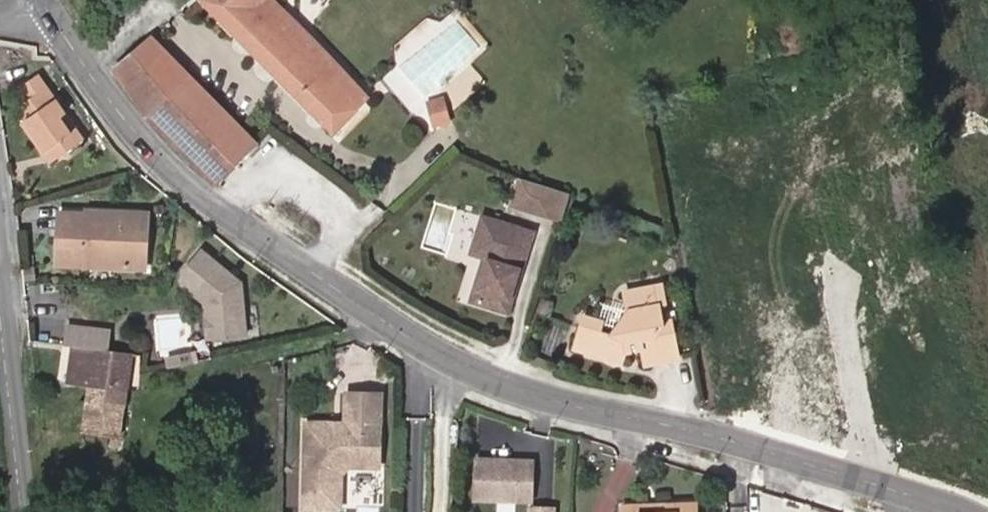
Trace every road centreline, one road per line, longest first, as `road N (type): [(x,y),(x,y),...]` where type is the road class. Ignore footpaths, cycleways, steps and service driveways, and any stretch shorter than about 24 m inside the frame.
road 1 (tertiary): [(46,7),(114,105),(189,182),(330,287),(458,364),(537,397),(745,444),(968,511)]
road 2 (residential): [(34,511),(0,238)]

